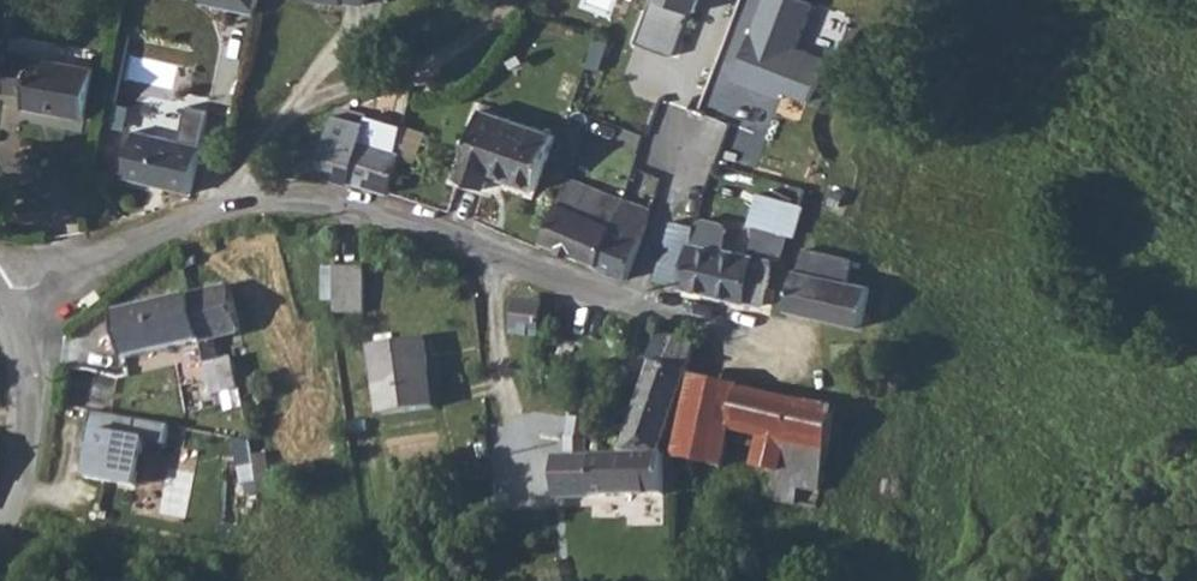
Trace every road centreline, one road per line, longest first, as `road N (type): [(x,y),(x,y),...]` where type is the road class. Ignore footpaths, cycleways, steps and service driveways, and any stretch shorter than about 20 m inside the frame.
road 1 (unclassified): [(234,208),(291,196),(423,221),(795,348)]
road 2 (unclassified): [(234,208),(290,119),(316,99),(417,69),(457,48),(513,0)]
road 3 (unclassified): [(10,296),(30,349),(35,427),(21,507),(0,546)]
road 4 (unclassified): [(10,296),(234,208)]

